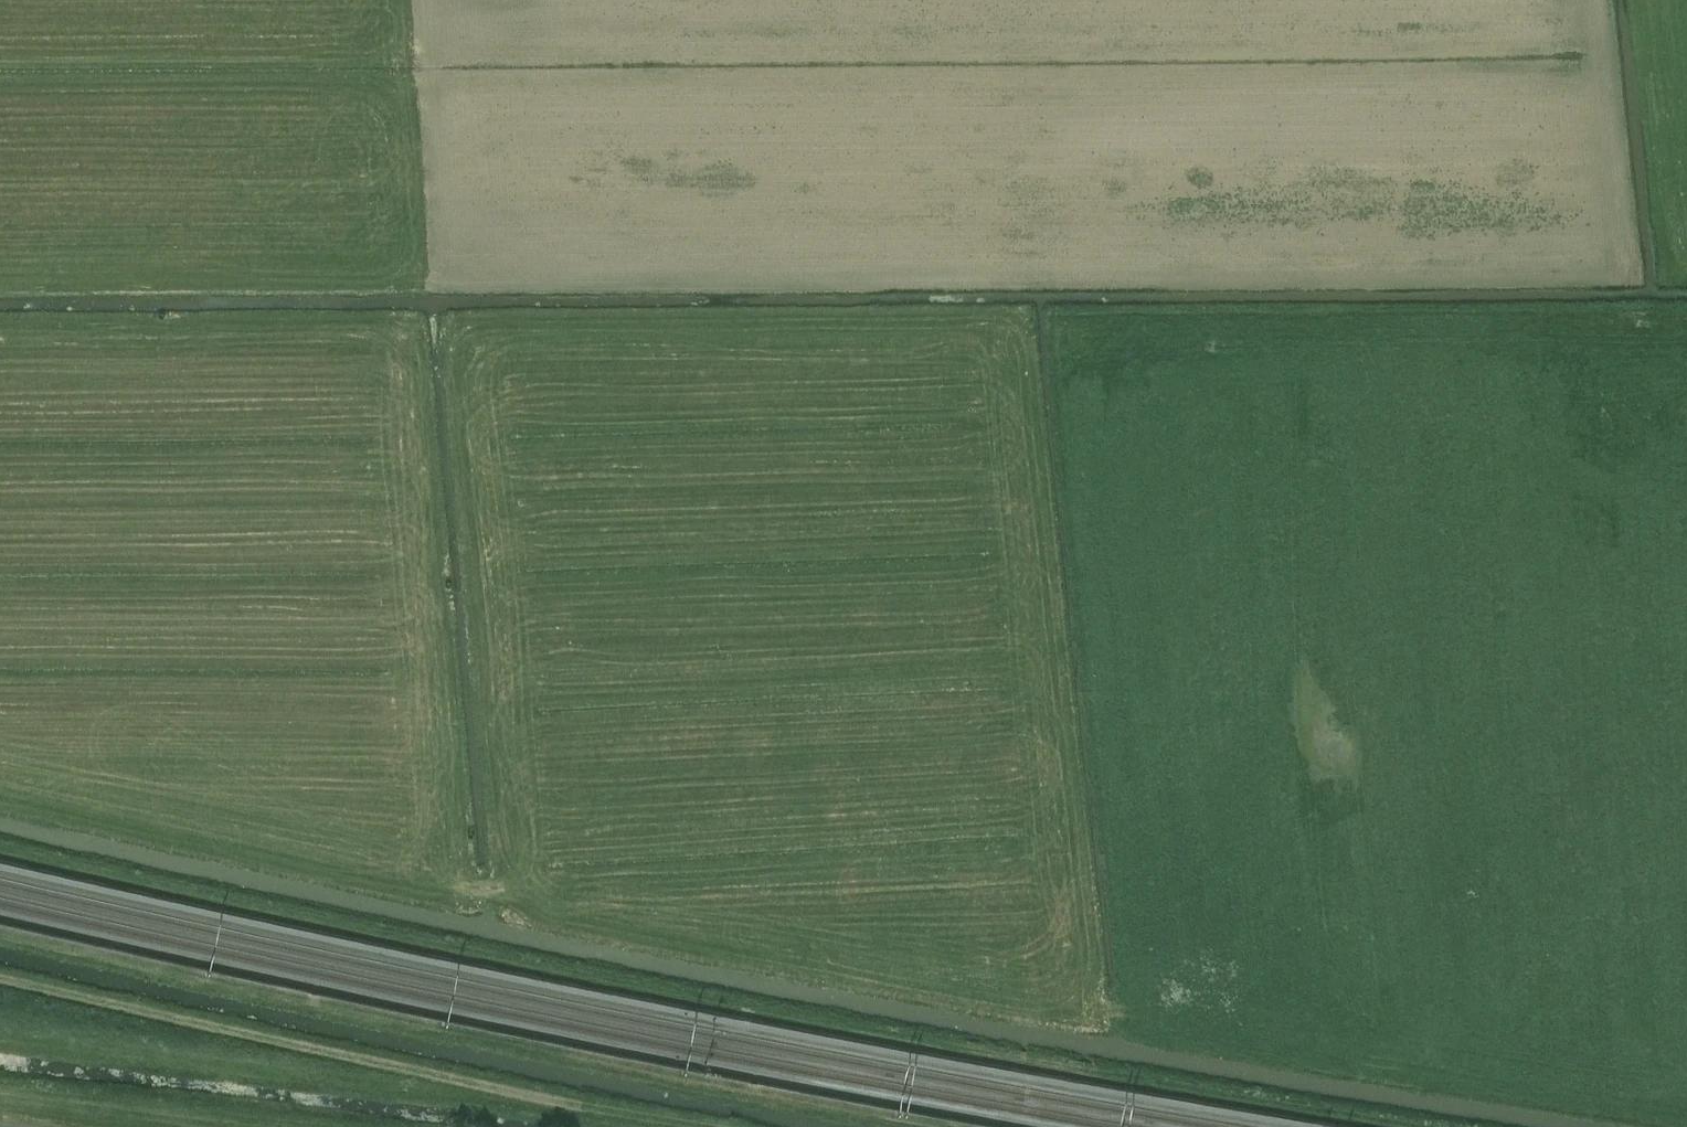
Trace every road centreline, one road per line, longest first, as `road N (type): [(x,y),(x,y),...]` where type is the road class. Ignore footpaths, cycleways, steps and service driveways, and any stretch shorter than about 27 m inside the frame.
road 1 (track): [(551,1101),(0,979)]

